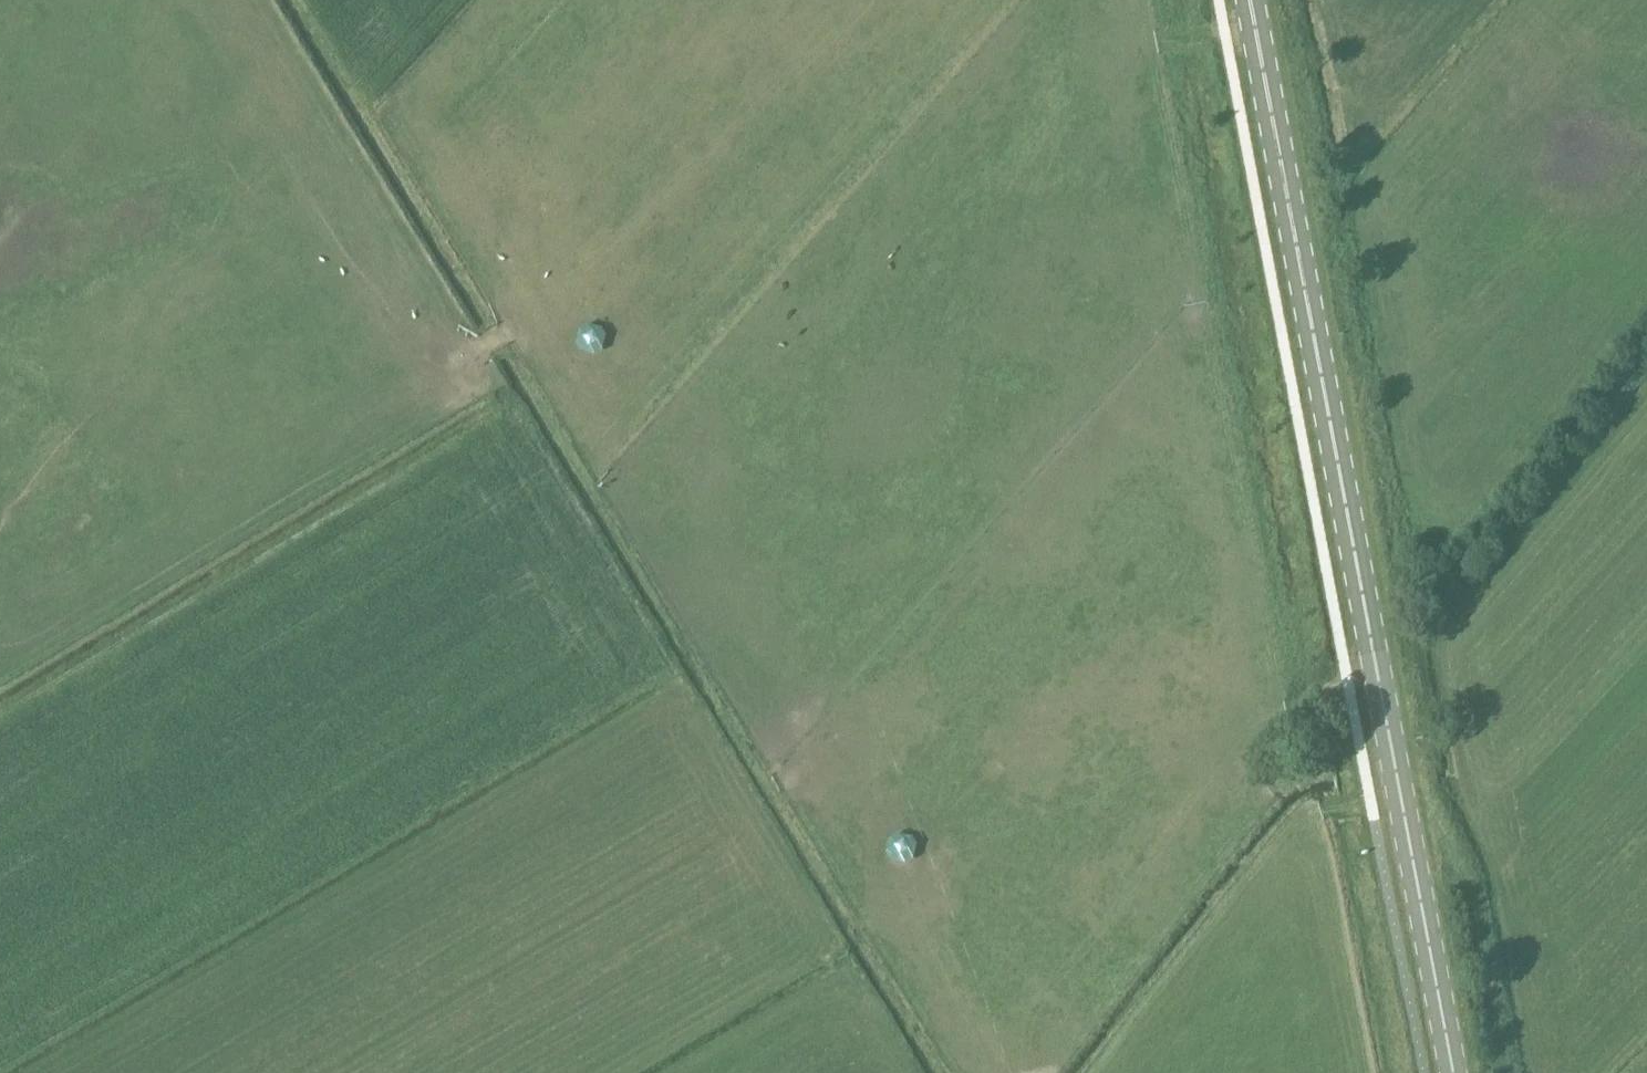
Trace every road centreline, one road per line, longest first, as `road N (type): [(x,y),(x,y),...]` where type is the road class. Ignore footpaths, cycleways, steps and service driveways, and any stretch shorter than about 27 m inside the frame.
road 1 (secondary): [(1454,1072),(1251,0)]

